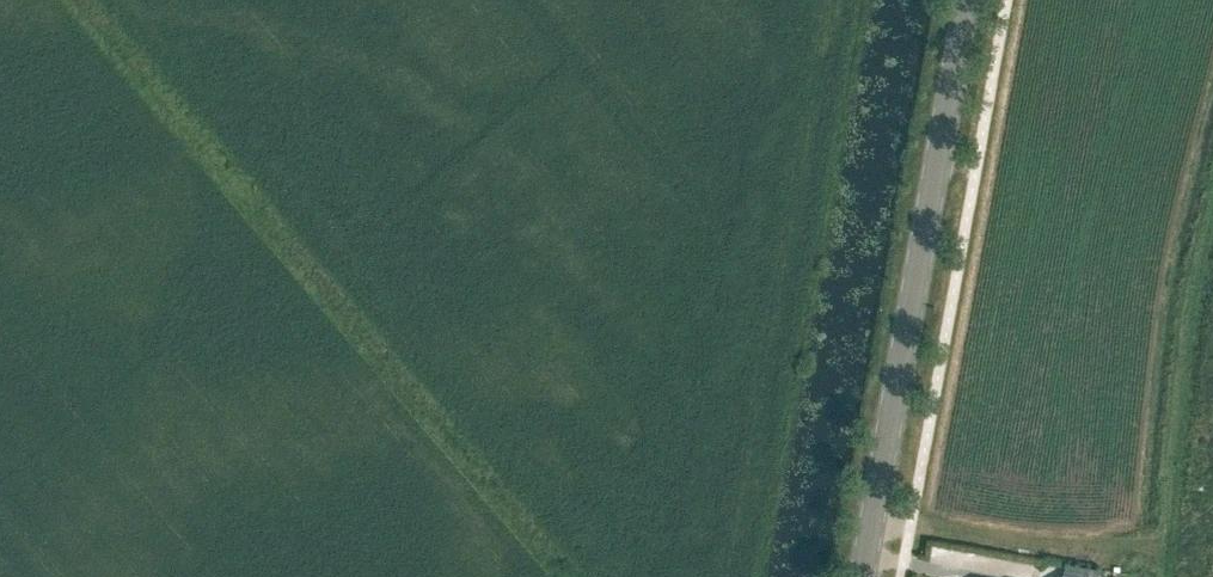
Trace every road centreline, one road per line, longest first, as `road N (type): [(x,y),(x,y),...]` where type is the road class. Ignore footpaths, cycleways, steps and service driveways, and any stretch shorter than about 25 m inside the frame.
road 1 (tertiary): [(860,576),(965,0)]

